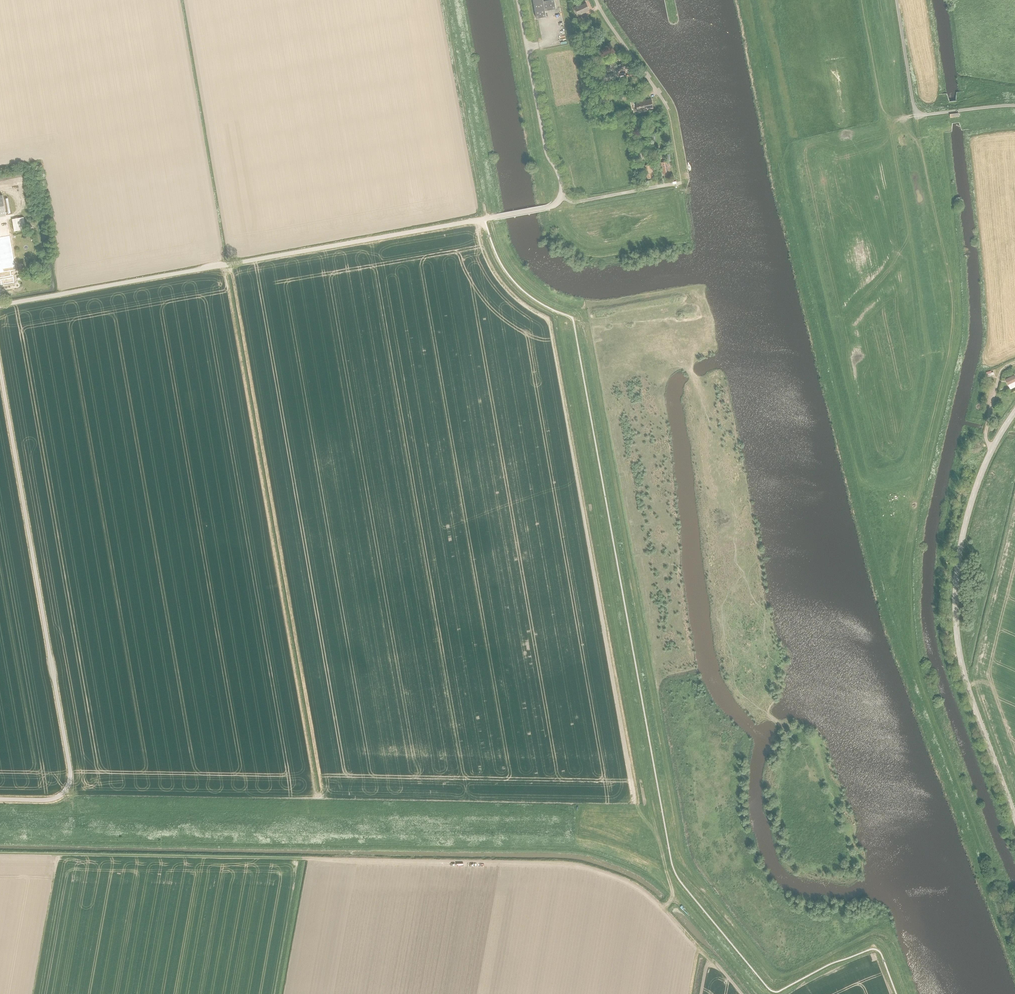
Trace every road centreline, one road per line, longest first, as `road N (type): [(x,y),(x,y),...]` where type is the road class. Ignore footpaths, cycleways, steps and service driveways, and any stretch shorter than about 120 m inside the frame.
road 1 (unclassified): [(0,306),(549,207),(561,196)]
road 2 (unclassified): [(0,800),(54,799),(70,777),(0,369)]
road 3 (tertiary): [(1014,413),(970,507),(955,596),(962,669),(1014,816)]
road 4 (unclassified): [(561,196),(519,0)]
road 5 (residential): [(596,0),(668,109)]
road 6 (residential): [(561,196),(576,202),(681,183)]

